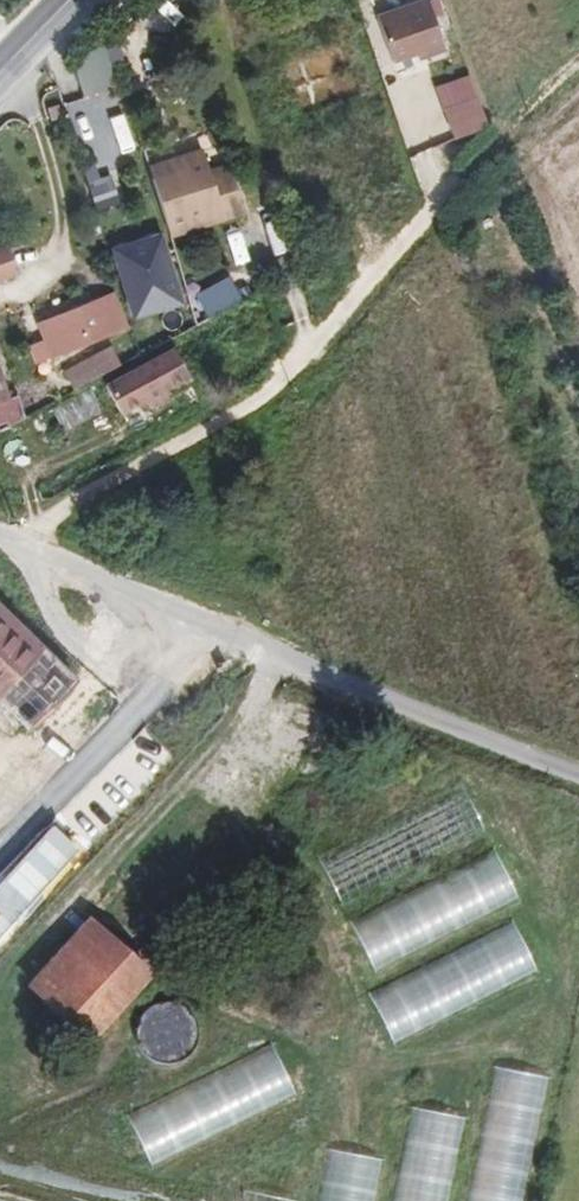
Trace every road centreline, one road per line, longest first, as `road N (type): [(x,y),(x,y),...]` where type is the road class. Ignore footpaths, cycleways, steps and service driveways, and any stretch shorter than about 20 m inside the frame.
road 1 (track): [(16,537),(290,365),(465,161),(578,57)]
road 2 (unclassified): [(208,622),(578,769)]
road 3 (unclassified): [(16,537),(49,621),(122,677),(159,691),(208,622)]
road 4 (unknown): [(159,691),(0,848)]
road 5 (unclassified): [(16,537),(208,622)]

